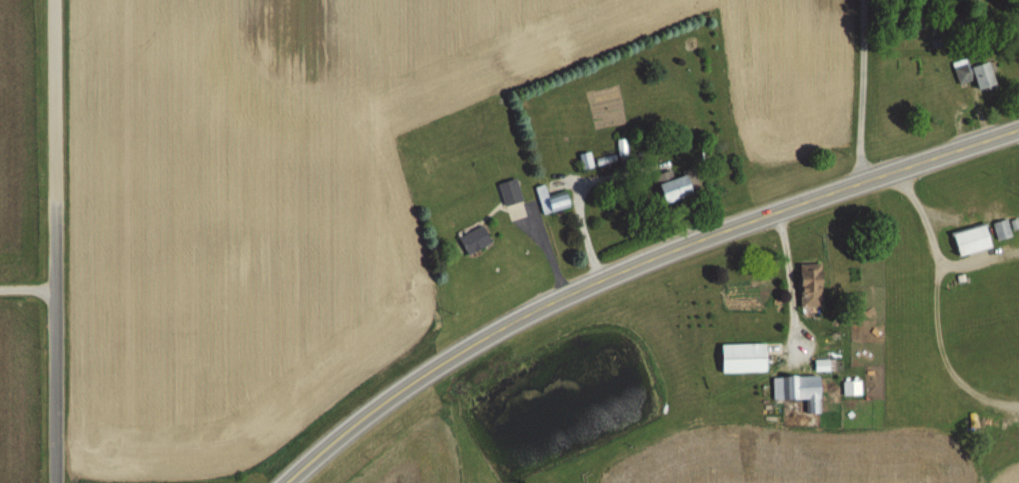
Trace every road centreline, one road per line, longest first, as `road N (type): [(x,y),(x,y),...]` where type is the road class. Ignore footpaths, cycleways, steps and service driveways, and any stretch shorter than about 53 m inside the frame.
road 1 (secondary): [(287,482),(385,401),(537,309),(741,222),(1018,129)]
road 2 (residential): [(56,482),(52,0)]

